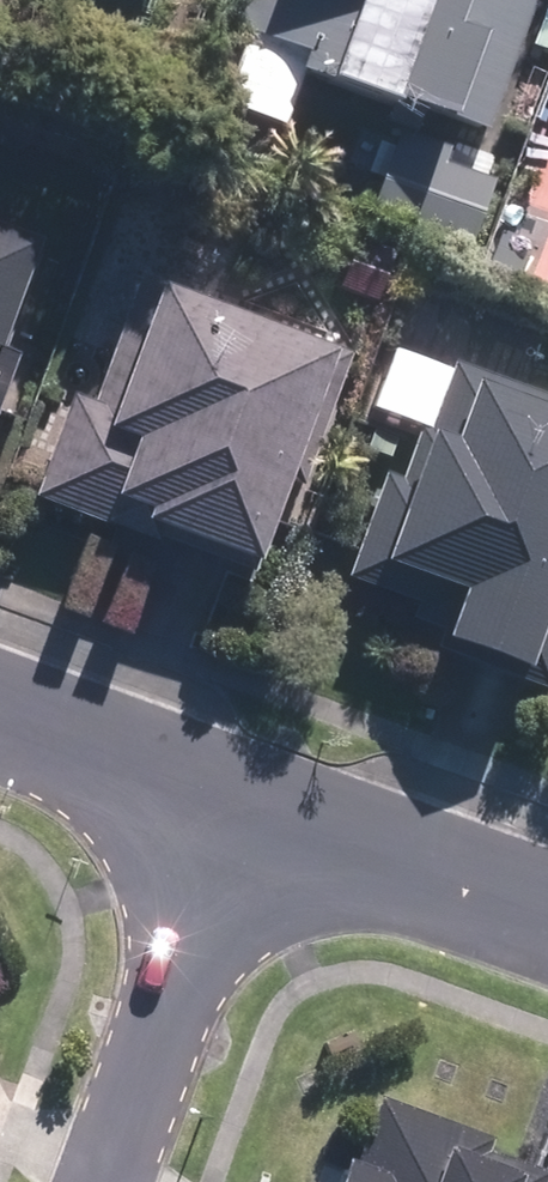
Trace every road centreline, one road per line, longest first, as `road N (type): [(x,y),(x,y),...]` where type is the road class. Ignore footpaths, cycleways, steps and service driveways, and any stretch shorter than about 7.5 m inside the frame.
road 1 (residential): [(99,1181),(239,800)]
road 2 (residential): [(547,913),(239,800)]
road 3 (residential): [(239,800),(0,717)]

